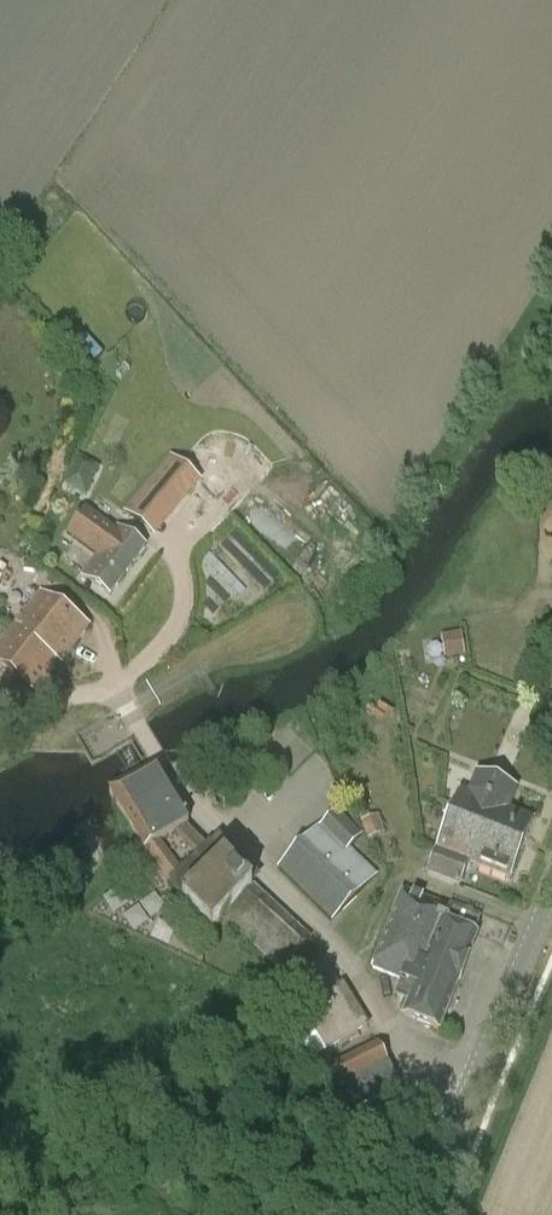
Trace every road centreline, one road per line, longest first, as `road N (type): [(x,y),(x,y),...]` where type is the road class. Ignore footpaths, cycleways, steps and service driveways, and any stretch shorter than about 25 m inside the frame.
road 1 (unclassified): [(469,1089),(428,1071),(386,1031),(333,947),(189,804),(135,727)]
road 2 (track): [(34,576),(90,617),(116,689),(178,627),(182,579),(169,539)]
road 3 (secondary): [(469,1089),(551,892)]
road 4 (track): [(135,727),(116,689),(51,702),(0,724)]
road 5 (secondary): [(419,1214),(469,1089)]

